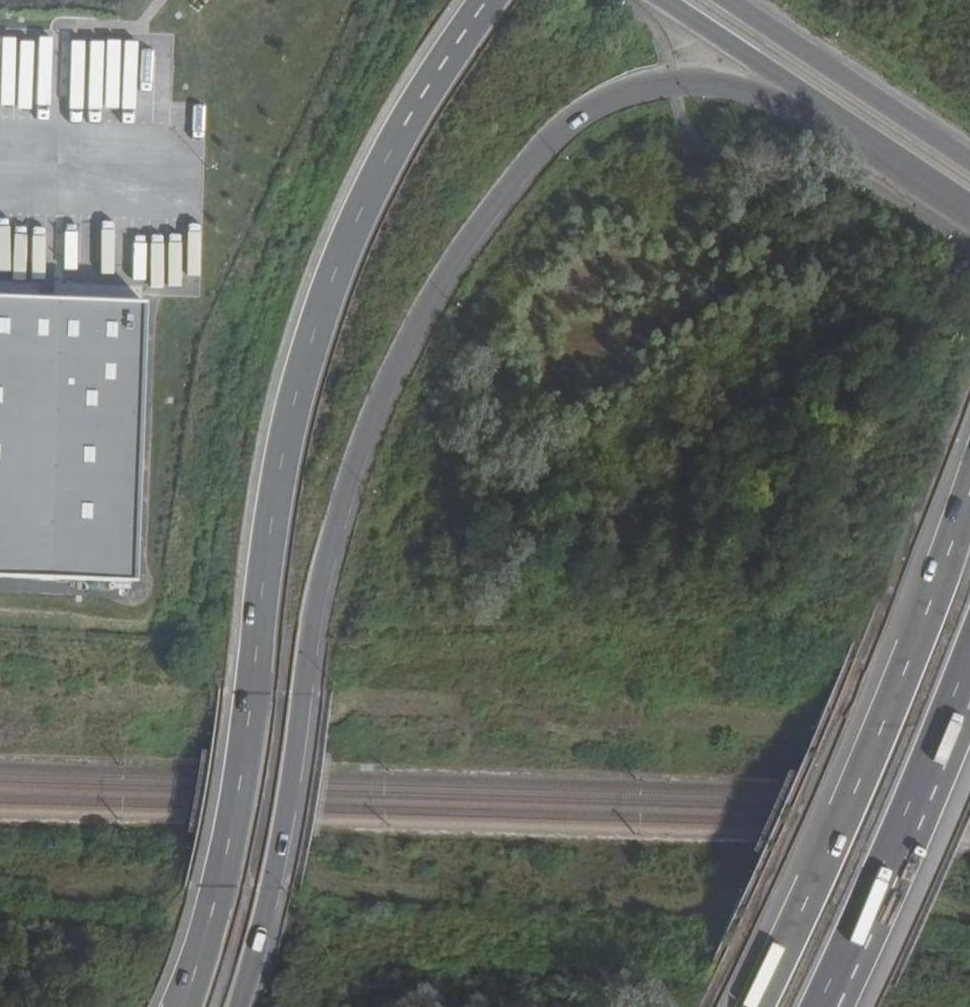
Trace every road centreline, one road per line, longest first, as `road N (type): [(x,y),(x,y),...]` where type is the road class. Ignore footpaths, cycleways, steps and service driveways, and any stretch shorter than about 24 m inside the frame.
road 1 (primary): [(239,1006),(272,889),(315,612),(337,523),(431,293),(504,187),(571,123),(671,83),(764,98),(926,178)]
road 2 (primary): [(487,0),(405,125),(309,345),(273,521),(219,891),(182,1006)]
road 3 (trunk): [(969,492),(893,716),(754,1006)]
road 4 (trunk): [(824,1006),(969,662)]
road 5 (trunk): [(662,0),(926,178)]
road 6 (primary): [(969,164),(724,0)]

